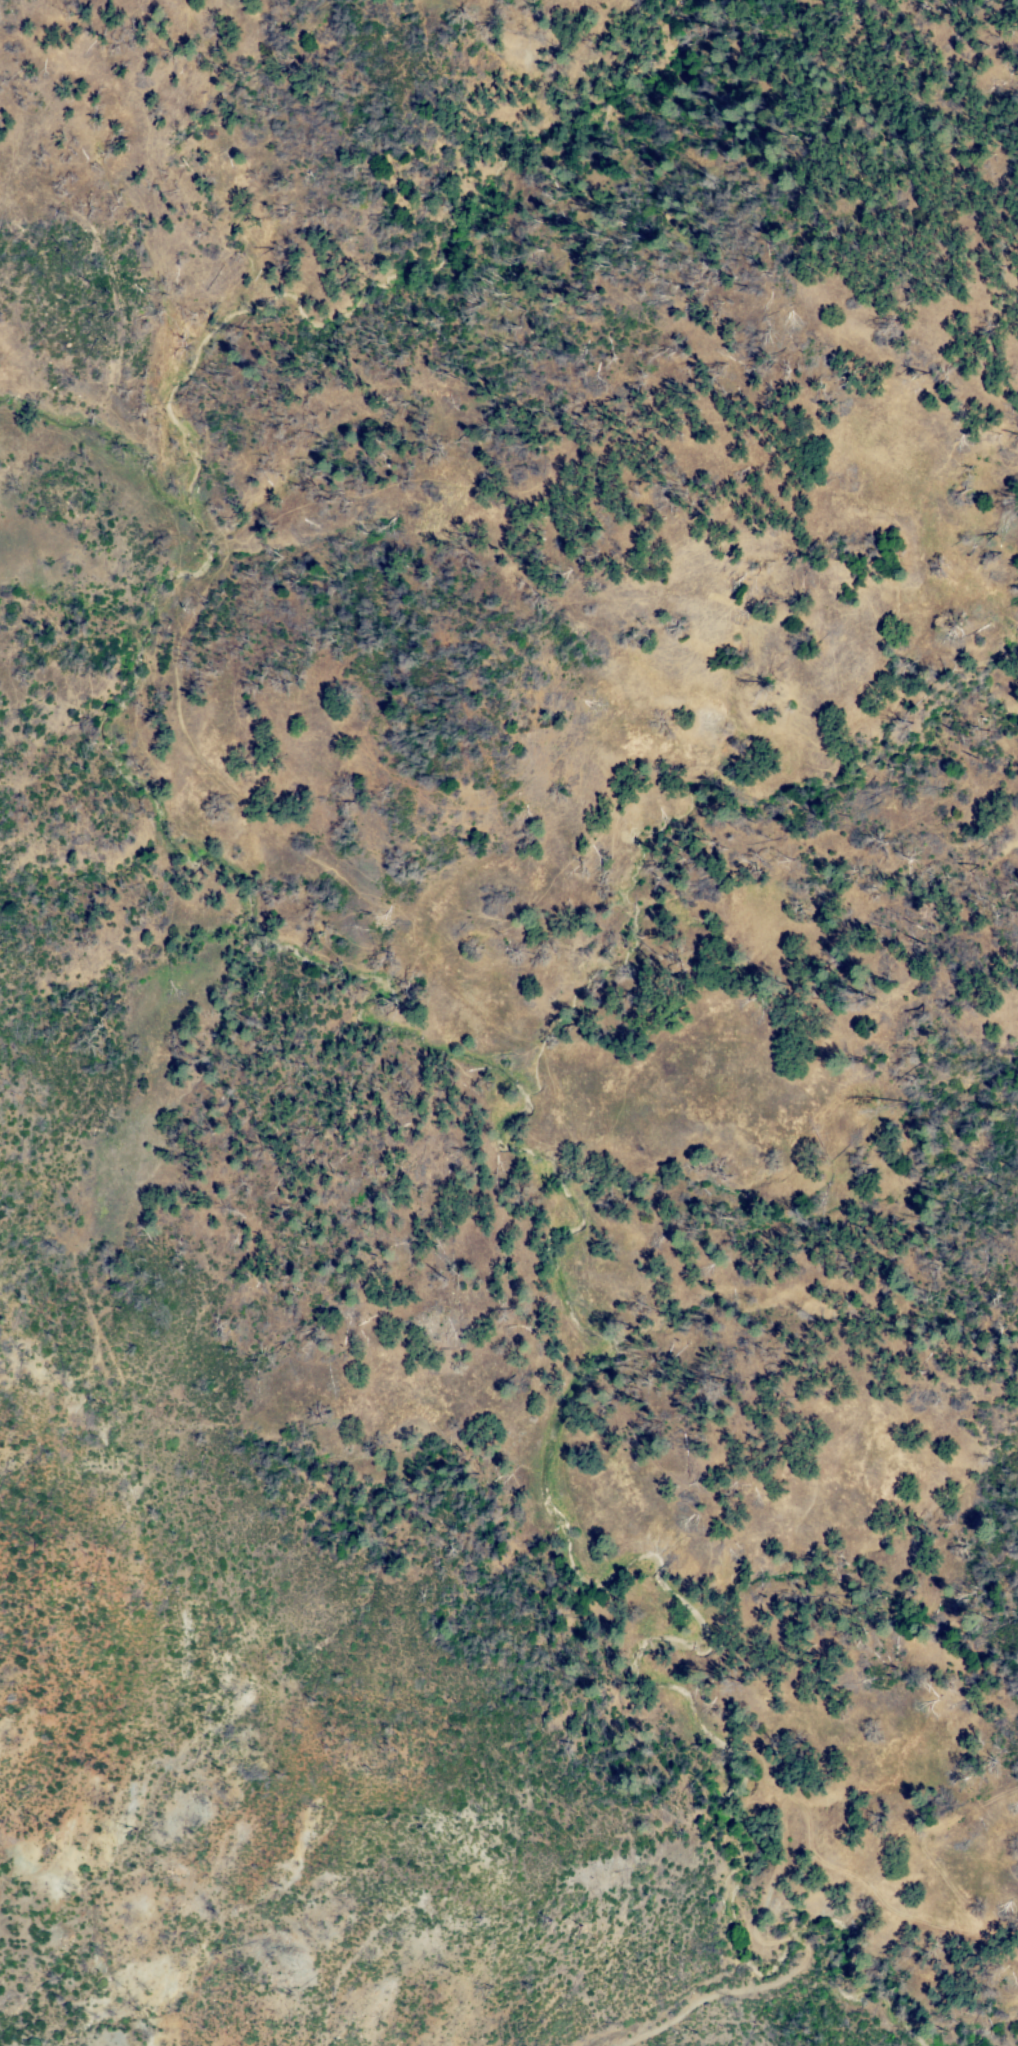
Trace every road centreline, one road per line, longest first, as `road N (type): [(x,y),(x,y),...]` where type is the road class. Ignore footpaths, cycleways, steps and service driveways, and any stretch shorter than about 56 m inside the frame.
road 1 (track): [(629,2045),(695,2003),(779,1983),(800,1970),(809,1940)]

